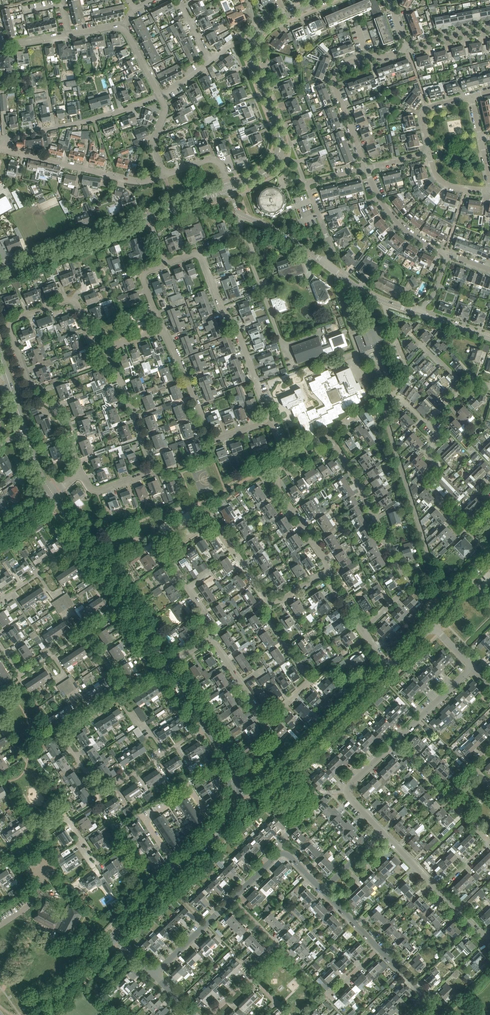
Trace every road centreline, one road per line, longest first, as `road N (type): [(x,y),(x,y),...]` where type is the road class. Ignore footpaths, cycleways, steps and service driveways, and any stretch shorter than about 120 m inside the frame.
road 1 (residential): [(80,472),(57,412),(31,390),(9,325),(71,299),(94,348),(107,355)]
road 2 (residential): [(125,692),(61,734),(101,794),(207,725)]
road 3 (unclassified): [(229,187),(262,175),(280,149),(253,40),(272,21),(322,0)]
road 4 (residential): [(210,639),(209,620),(167,556),(207,524),(218,525),(268,602)]
road 5 (residential): [(268,602),(270,621),(308,680),(274,716),(262,716),(210,639)]
road 6 (residential): [(363,630),(409,581),(328,436)]
road 7 (residential): [(164,264),(193,253),(202,258),(266,420)]
road 8 (residential): [(438,890),(487,841),(394,742)]
road 9 (residential): [(107,355),(151,467),(99,491),(80,472)]
road 10 (unclassified): [(238,789),(265,786),(390,666)]
road 11 (residential): [(266,420),(211,438),(162,327)]
road 12 (residential): [(329,574),(277,483),(281,465),(328,436)]
road 13 (residential): [(0,149),(8,137),(160,96)]
road 14 (residential): [(164,176),(132,181),(0,149)]
road 15 (unclassified): [(0,270),(147,217)]
road 16 (unclassified): [(52,493),(0,356)]
road 17 (unclassified): [(470,533),(427,484),(437,468),(428,448),(440,435),(428,422)]
road 18 (residential): [(180,870),(147,820),(186,793),(208,815)]
road 19 (residential): [(367,56),(340,66),(334,82),(366,168)]
road 20 (residential): [(328,995),(232,898)]
road 21 (unclassified): [(325,263),(241,213),(229,187)]
road 22 (residential): [(366,168),(395,221),(448,254)]
road 23 (residential): [(394,742),(347,791),(382,832)]
road 24 (residential): [(232,898),(281,853),(322,890)]

